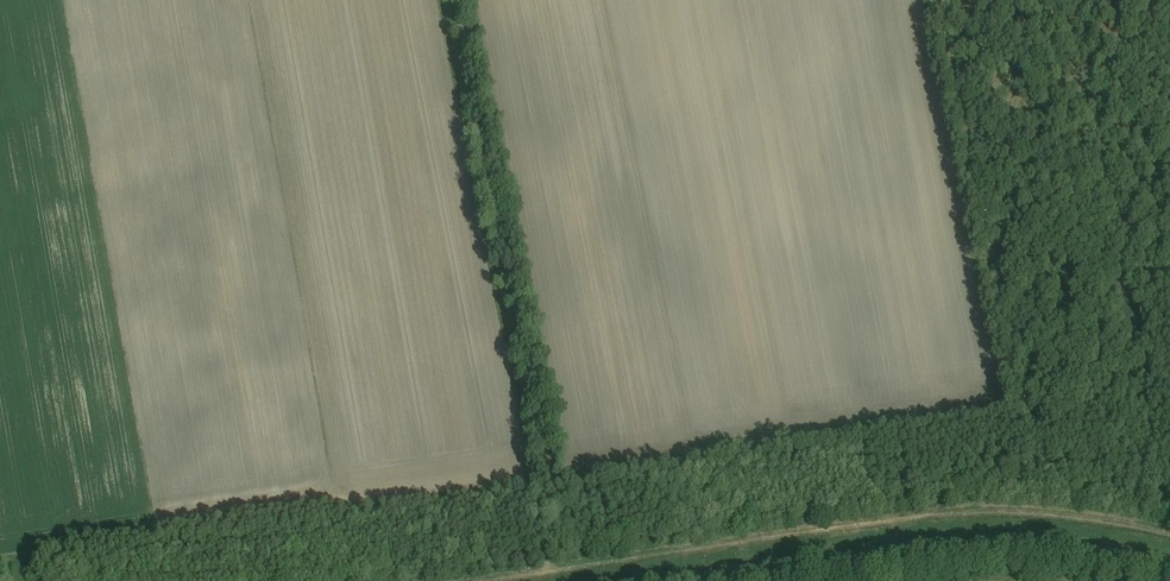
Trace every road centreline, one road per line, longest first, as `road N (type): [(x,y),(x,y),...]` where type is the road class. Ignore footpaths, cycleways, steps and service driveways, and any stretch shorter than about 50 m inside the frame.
road 1 (track): [(458,0),(558,481),(553,572)]
road 2 (track): [(882,521),(497,580)]
road 3 (track): [(1169,533),(1047,513),(962,511),(882,521)]

